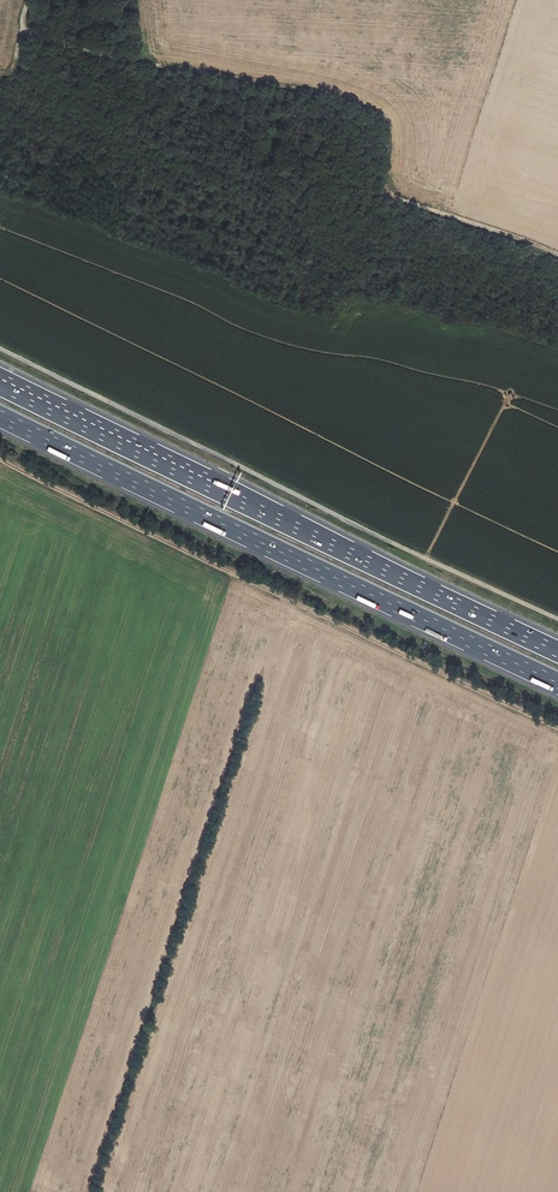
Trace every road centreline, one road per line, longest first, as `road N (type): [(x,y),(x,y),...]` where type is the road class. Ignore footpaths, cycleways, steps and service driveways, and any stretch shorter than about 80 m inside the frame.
road 1 (track): [(557,255),(402,201),(385,187),(381,119),(364,106),(20,35)]
road 2 (track): [(557,730),(0,459)]
road 3 (track): [(0,349),(557,619)]
road 4 (motorway): [(557,651),(0,383)]
road 5 (motorway): [(0,418),(557,684)]

